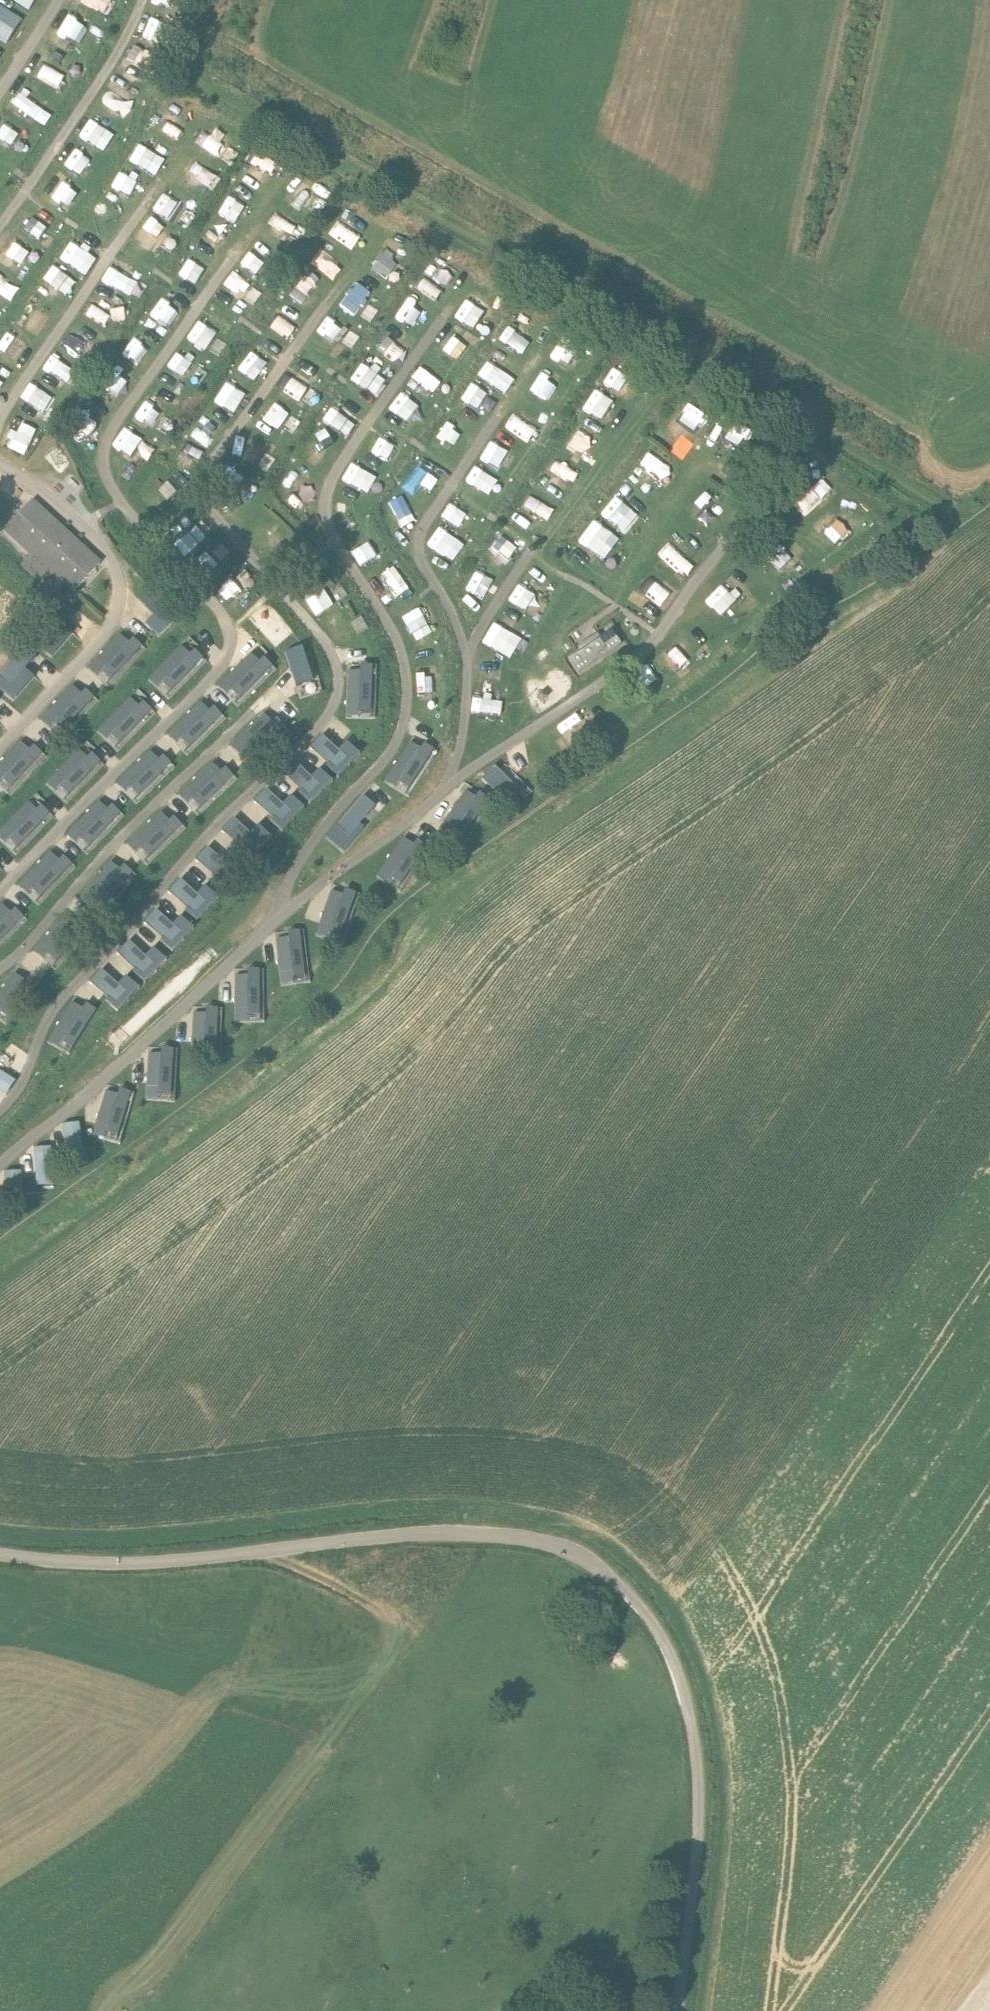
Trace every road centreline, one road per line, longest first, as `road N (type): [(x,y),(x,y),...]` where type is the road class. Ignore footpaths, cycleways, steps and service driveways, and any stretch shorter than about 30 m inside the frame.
road 1 (track): [(741,524),(764,483),(703,448),(690,454),(620,570)]
road 2 (track): [(534,547),(642,405)]

